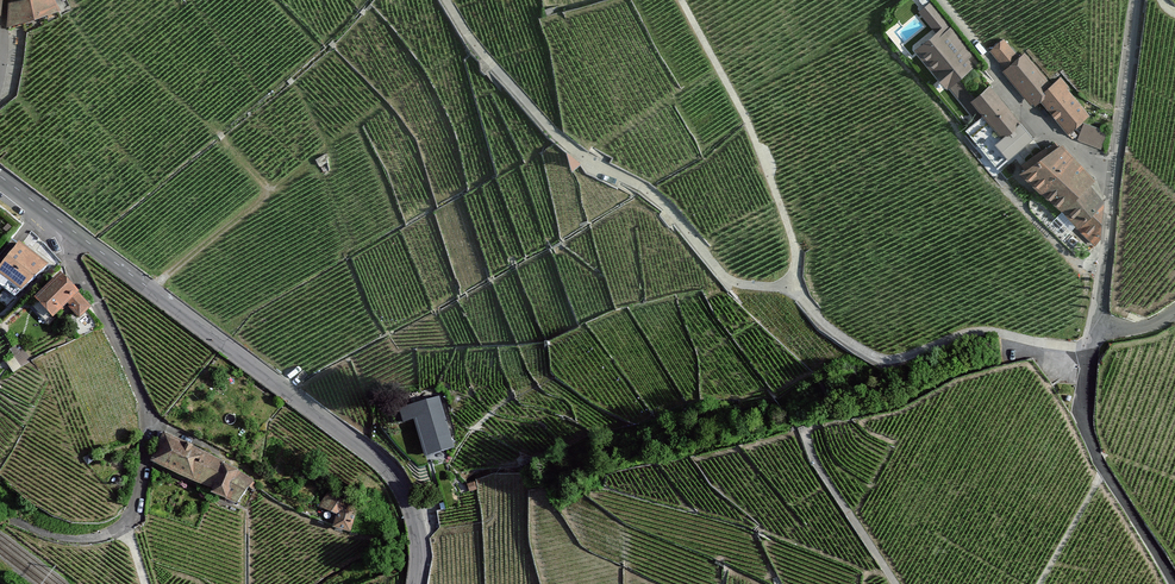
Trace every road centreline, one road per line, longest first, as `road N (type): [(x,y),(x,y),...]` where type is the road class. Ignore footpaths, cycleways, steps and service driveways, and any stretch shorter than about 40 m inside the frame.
road 1 (tertiary): [(418,583),(413,510),(389,469),(65,225)]
road 2 (residential): [(65,225),(143,400),(147,435),(136,513),(118,530),(81,539),(15,521)]
road 3 (track): [(447,0),(547,128),(667,207),(735,285)]
road 4 (track): [(1137,0),(1092,350)]
road 5 (track): [(795,289),(824,324),(875,358),(900,363),(968,334),(1092,350)]
road 6 (track): [(683,0),(737,100),(795,241),(795,289)]
road 7 (track): [(1174,583),(1095,454),(1084,411),(1092,350)]
road 8 (track): [(806,431),(821,470),(897,583)]

